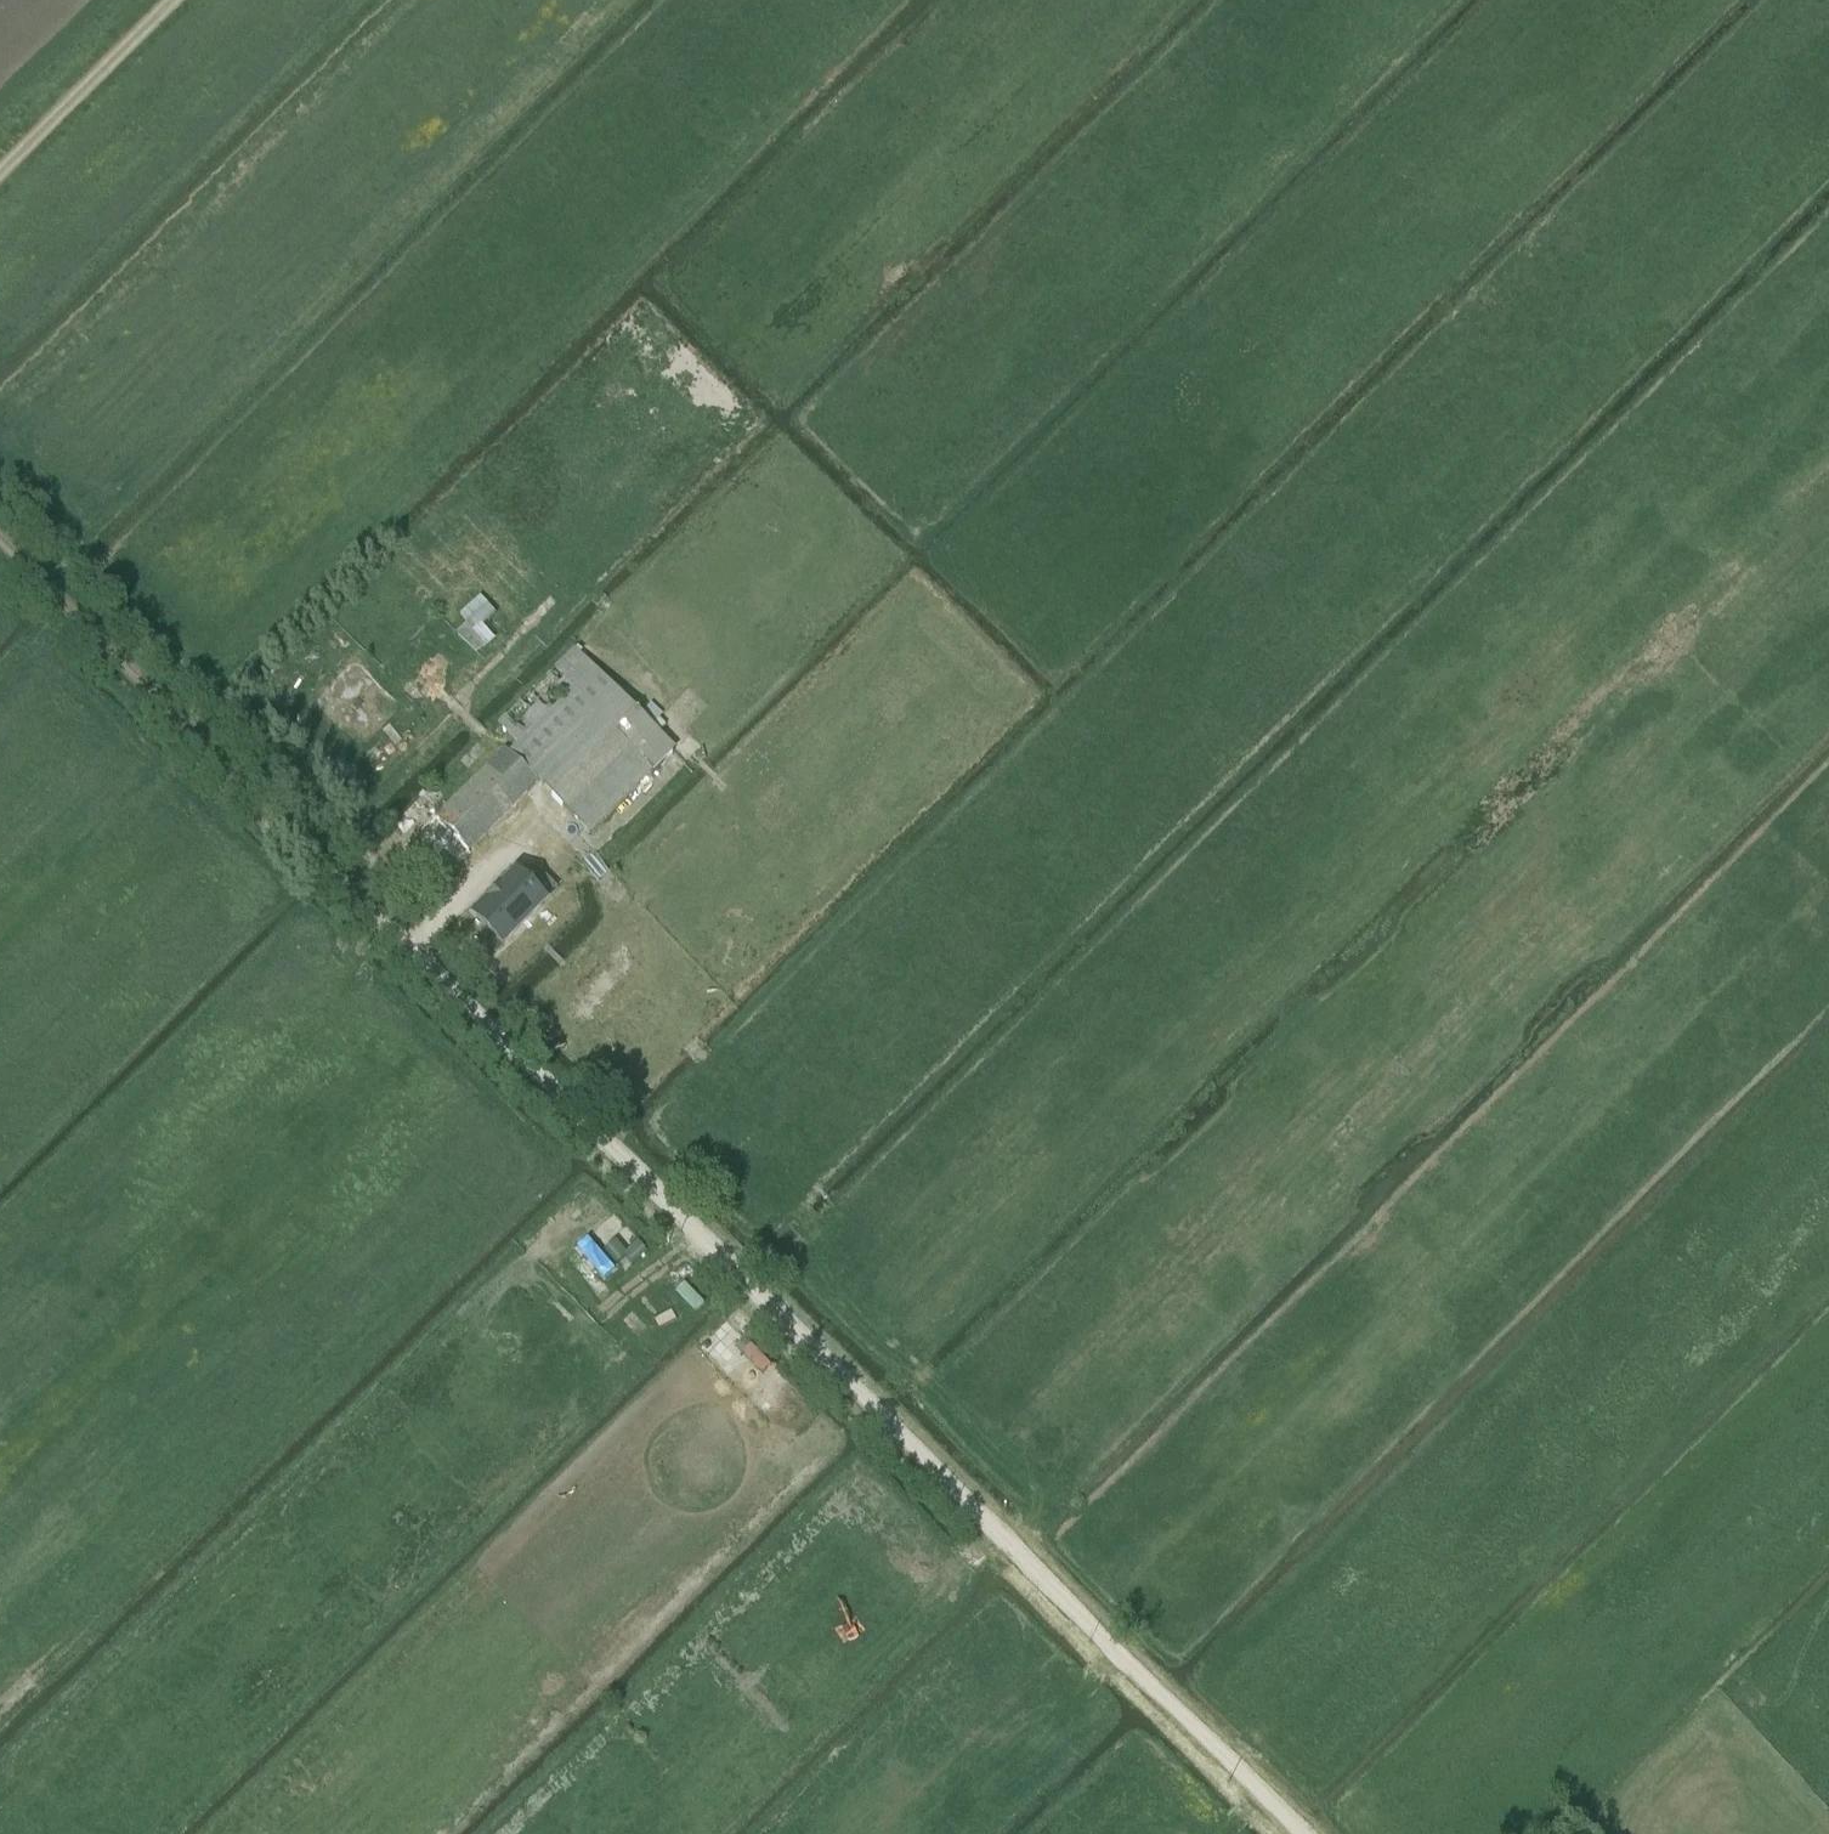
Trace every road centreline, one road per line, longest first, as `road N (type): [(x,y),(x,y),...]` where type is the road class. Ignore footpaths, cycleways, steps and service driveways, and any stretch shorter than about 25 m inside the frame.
road 1 (residential): [(1300,1833),(410,947)]
road 2 (track): [(410,947),(0,531)]
road 3 (track): [(175,0),(0,175)]

